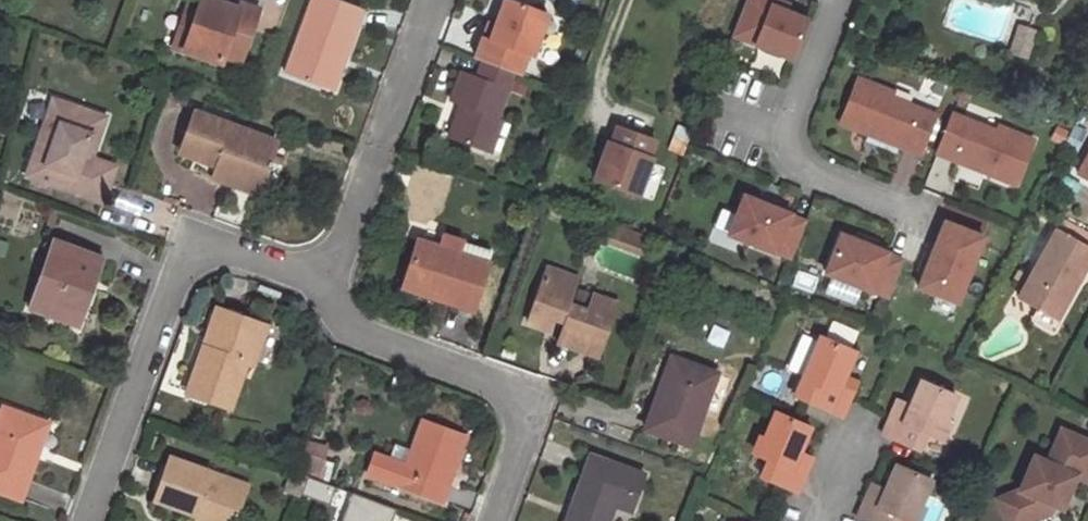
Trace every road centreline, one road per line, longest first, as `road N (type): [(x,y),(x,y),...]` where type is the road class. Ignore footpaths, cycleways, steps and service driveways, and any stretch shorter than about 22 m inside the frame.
road 1 (residential): [(87,520),(191,236),(326,281)]
road 2 (residential): [(326,281),(350,336),(535,403),(493,520)]
road 3 (residential): [(921,218),(802,169),(785,140),(839,0)]
road 4 (residential): [(431,0),(380,137)]
road 5 (residential): [(372,156),(326,281)]

